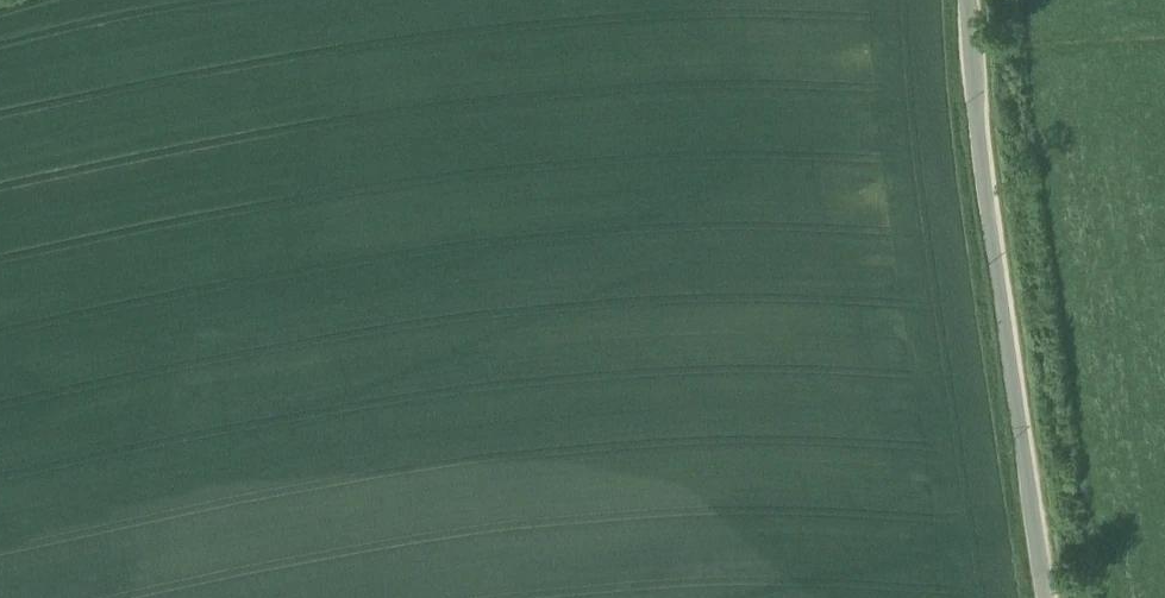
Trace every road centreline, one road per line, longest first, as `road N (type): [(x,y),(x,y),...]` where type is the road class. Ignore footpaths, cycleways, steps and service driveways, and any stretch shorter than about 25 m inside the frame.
road 1 (unclassified): [(984,0),(1010,296),(1053,597)]

